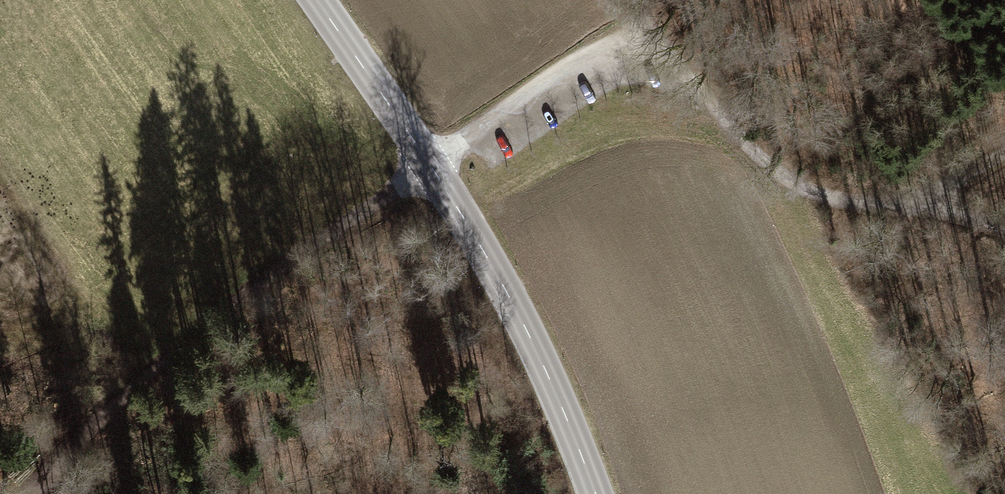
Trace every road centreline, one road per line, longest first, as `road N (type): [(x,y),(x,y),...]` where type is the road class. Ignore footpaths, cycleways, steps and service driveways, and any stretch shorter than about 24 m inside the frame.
road 1 (track): [(42,493),(171,354),(280,264),(556,70),(646,17),(708,103),(781,170),(820,192),(877,206),(923,198)]
road 2 (tertiary): [(596,493),(506,292),(316,0)]

